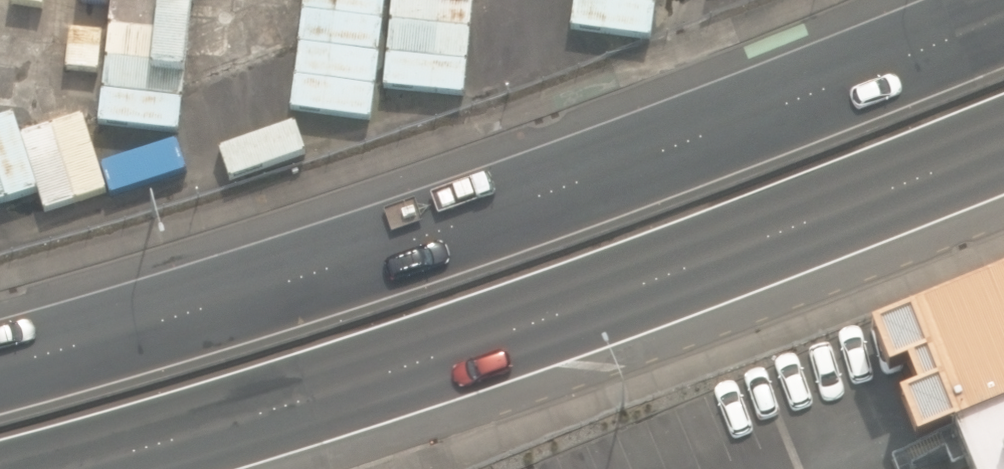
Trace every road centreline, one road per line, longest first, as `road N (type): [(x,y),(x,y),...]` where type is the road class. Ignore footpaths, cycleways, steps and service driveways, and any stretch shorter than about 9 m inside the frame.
road 1 (trunk): [(0,365),(220,302),(720,130),(1003,15)]
road 2 (trunk): [(1003,145),(807,224),(420,361),(86,468)]

